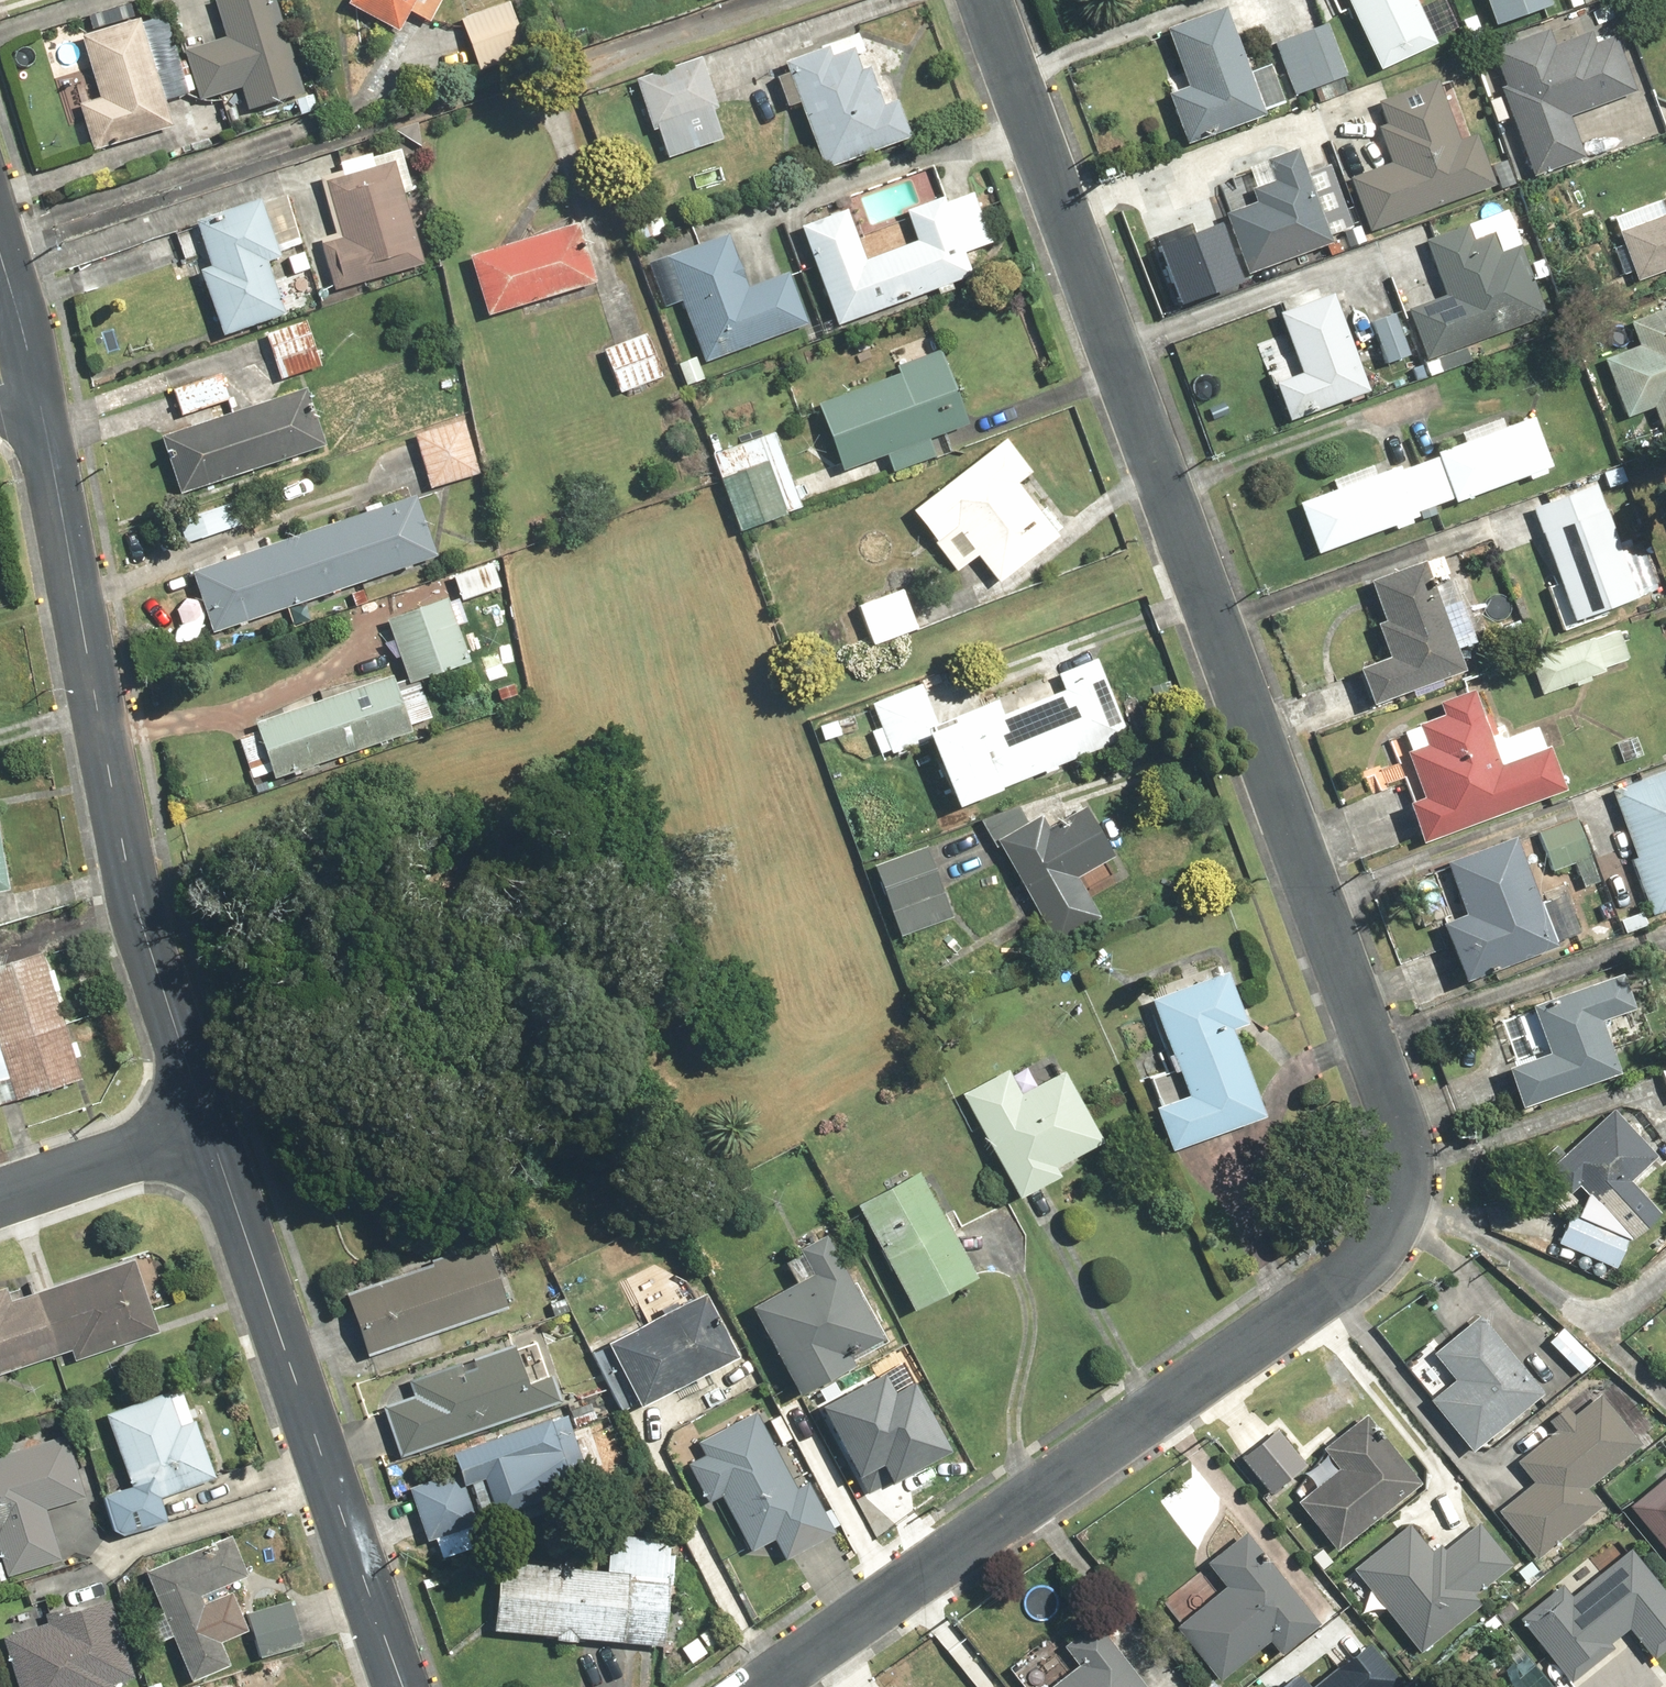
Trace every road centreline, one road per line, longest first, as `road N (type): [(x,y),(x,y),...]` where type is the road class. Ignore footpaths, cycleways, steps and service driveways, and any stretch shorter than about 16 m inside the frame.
road 1 (residential): [(763,1686),(1351,1273),(1393,1217),(1403,1168),(1389,1106),(986,0)]
road 2 (residential): [(36,372),(141,927),(210,1130)]
road 3 (residential): [(210,1130),(402,1686)]
road 4 (residential): [(0,1195),(210,1130)]
road 5 (residential): [(0,234),(36,372)]

